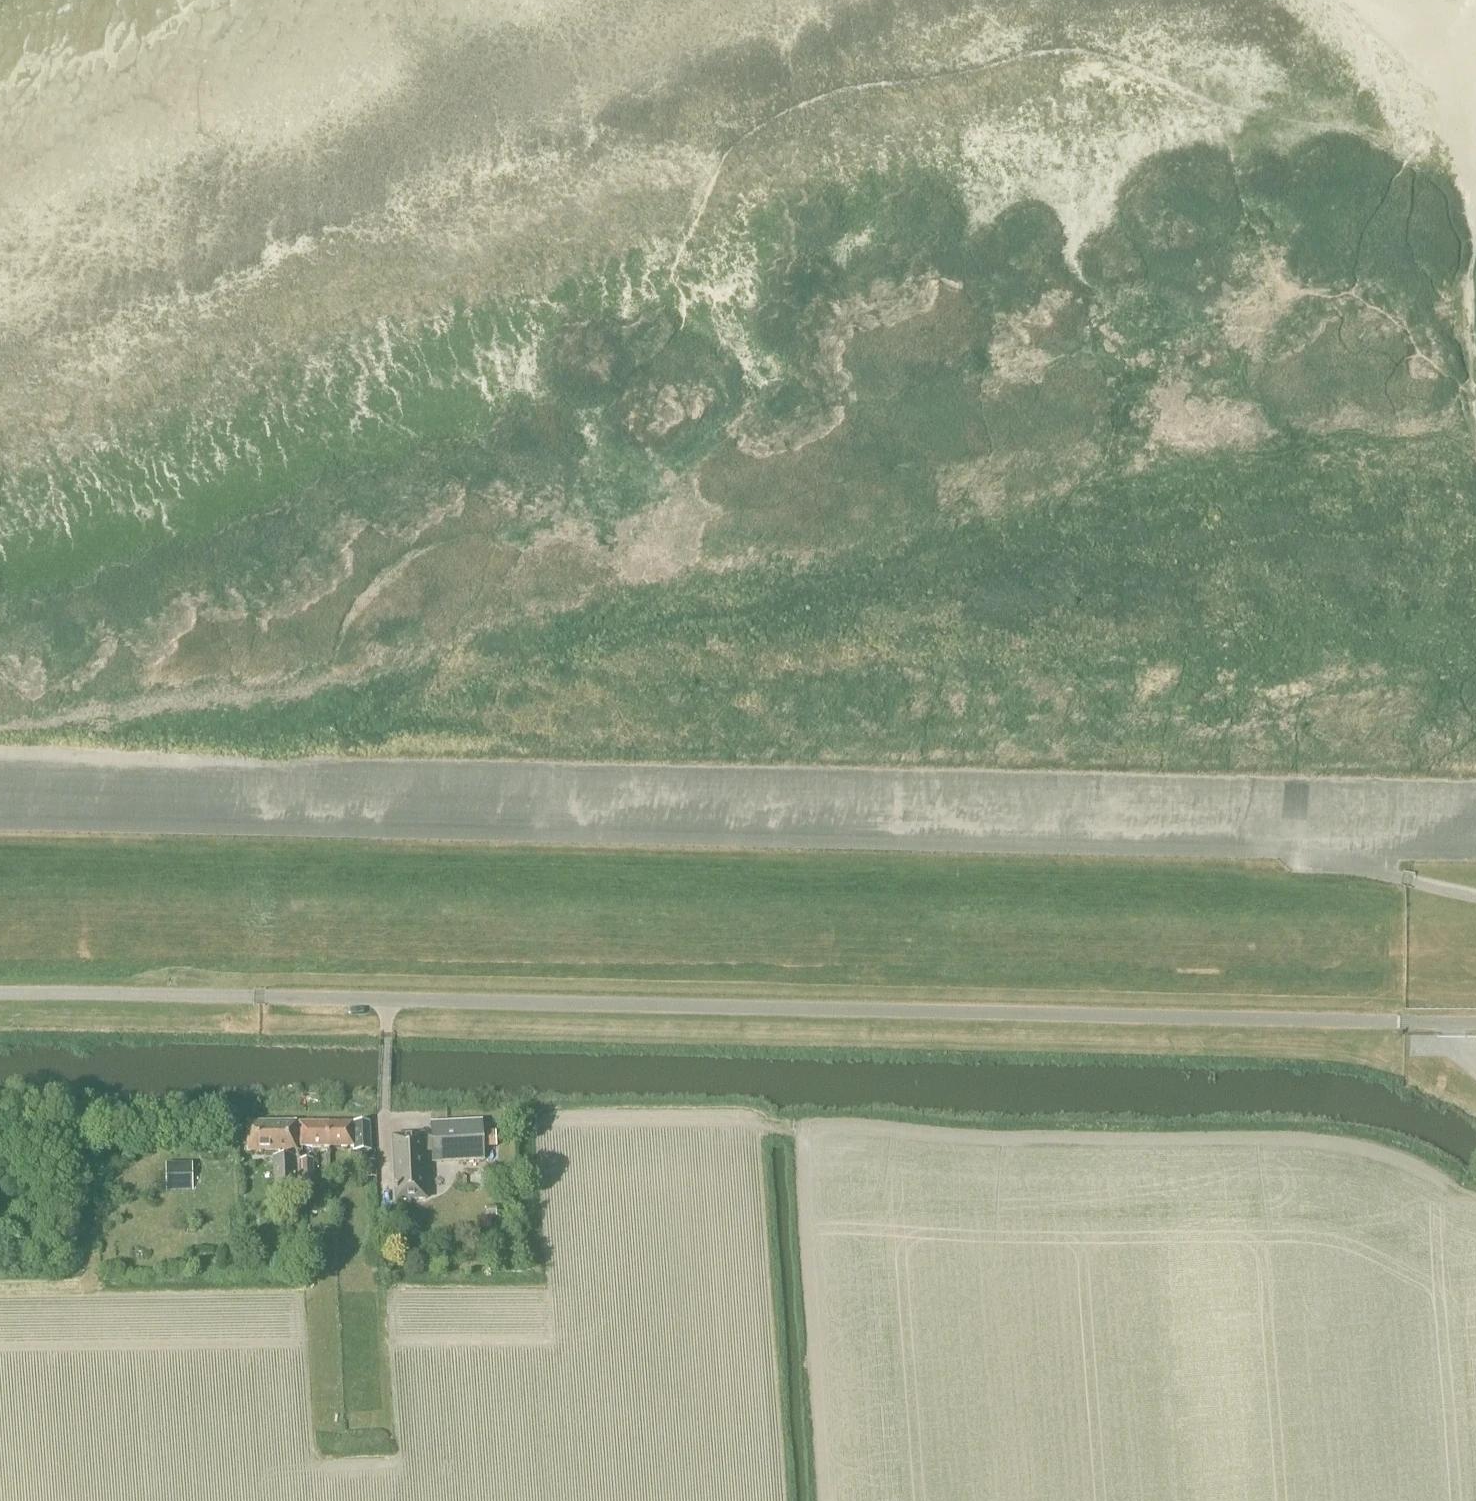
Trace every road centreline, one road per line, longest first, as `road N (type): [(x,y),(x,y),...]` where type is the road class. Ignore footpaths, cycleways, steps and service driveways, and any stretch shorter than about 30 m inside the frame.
road 1 (unclassified): [(0,993),(1475,1022)]

